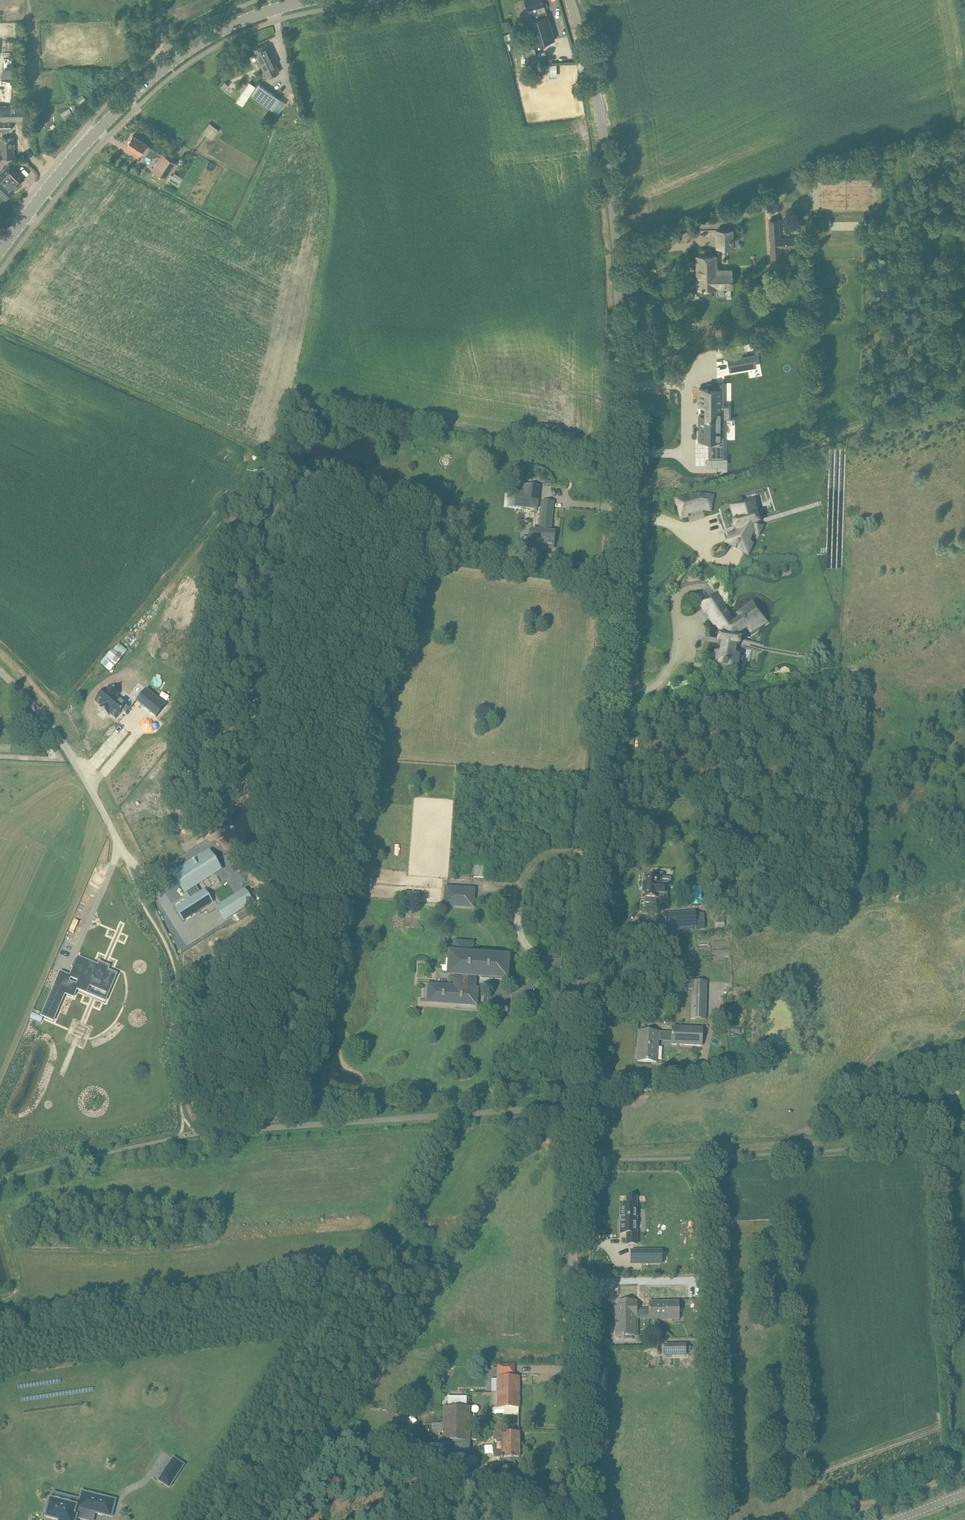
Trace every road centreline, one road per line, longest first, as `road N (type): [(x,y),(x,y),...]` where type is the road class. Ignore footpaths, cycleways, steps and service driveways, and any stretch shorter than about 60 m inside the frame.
road 1 (unclassified): [(588,1519),(584,1001),(609,718)]
road 2 (unclassified): [(609,718),(622,538),(614,195),(602,111),(571,0)]
road 3 (tertiary): [(0,253),(79,151),(169,65)]
road 4 (unclassified): [(609,718),(857,667)]
road 5 (tertiary): [(169,65),(225,27),(314,0)]
road 6 (track): [(0,673),(50,719),(94,798)]

